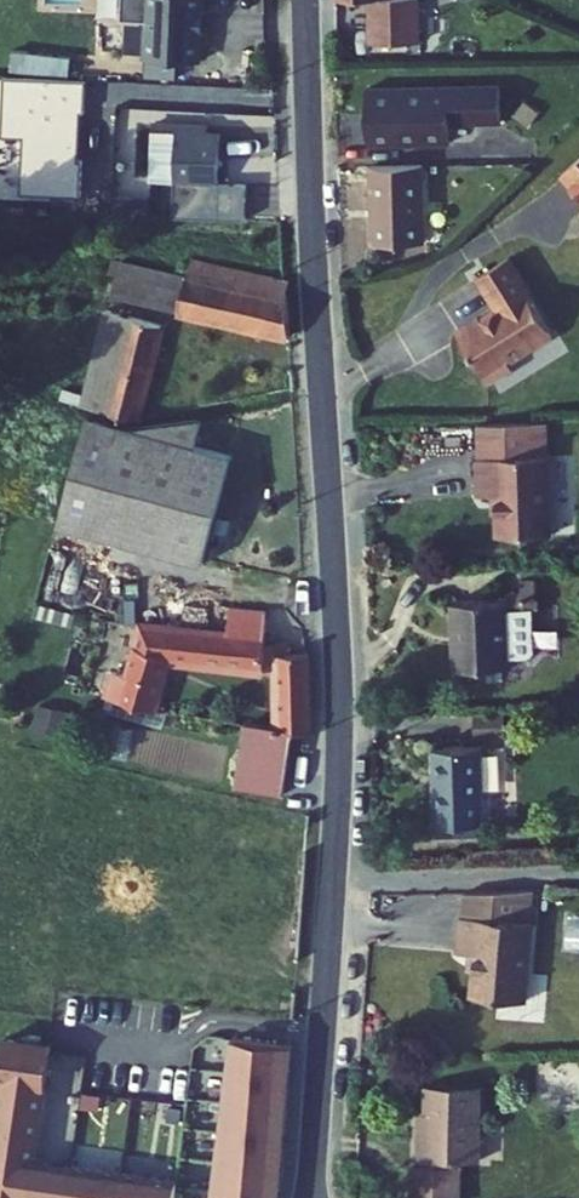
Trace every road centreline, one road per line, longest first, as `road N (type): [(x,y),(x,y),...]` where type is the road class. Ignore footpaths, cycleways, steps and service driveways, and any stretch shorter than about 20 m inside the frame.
road 1 (residential): [(306,0),(338,741),(310,1197)]
road 2 (track): [(333,882),(578,877)]

